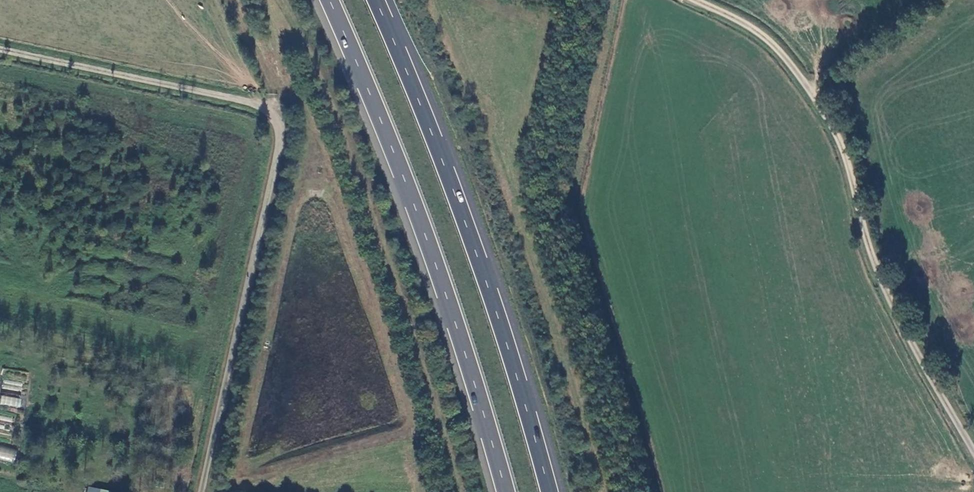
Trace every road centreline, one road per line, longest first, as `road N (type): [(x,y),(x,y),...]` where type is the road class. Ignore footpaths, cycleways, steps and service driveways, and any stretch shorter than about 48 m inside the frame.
road 1 (unclassified): [(200,491),(281,141),(280,119),(260,103),(0,50)]
road 2 (unclassified): [(692,0),(772,46),(808,89),(838,138),(878,272),(973,453)]
road 3 (trunk): [(330,0),(428,238),(507,491)]
road 4 (trunk): [(551,491),(468,226),(377,0)]
road 5 (track): [(930,0),(808,89)]

